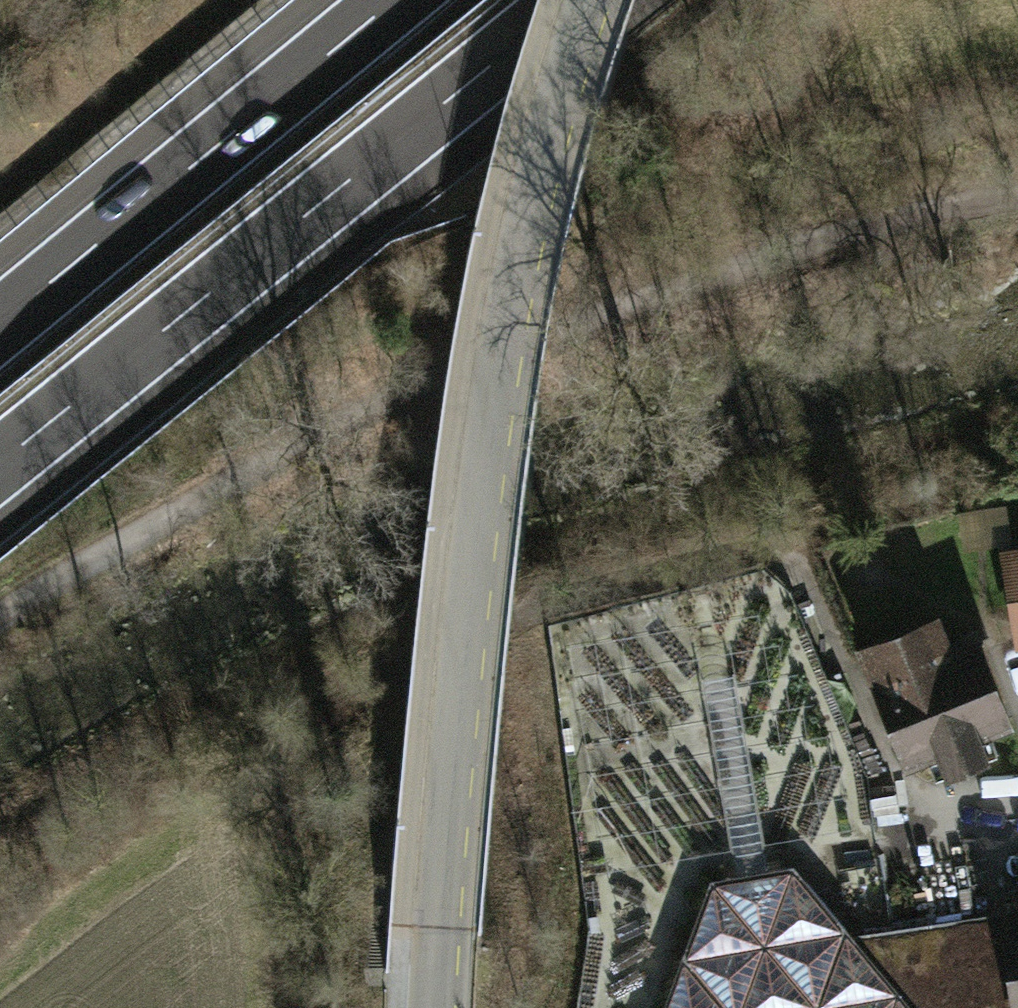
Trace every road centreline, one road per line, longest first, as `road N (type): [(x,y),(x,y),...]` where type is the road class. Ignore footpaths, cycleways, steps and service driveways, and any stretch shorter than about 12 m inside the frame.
road 1 (track): [(0,616),(396,387),(850,224),(1017,198)]
road 2 (residential): [(438,1007),(481,548),(519,282),(562,101),(597,0)]
road 3 (motorway): [(0,464),(571,0)]
road 4 (motorway): [(390,0),(0,322)]

